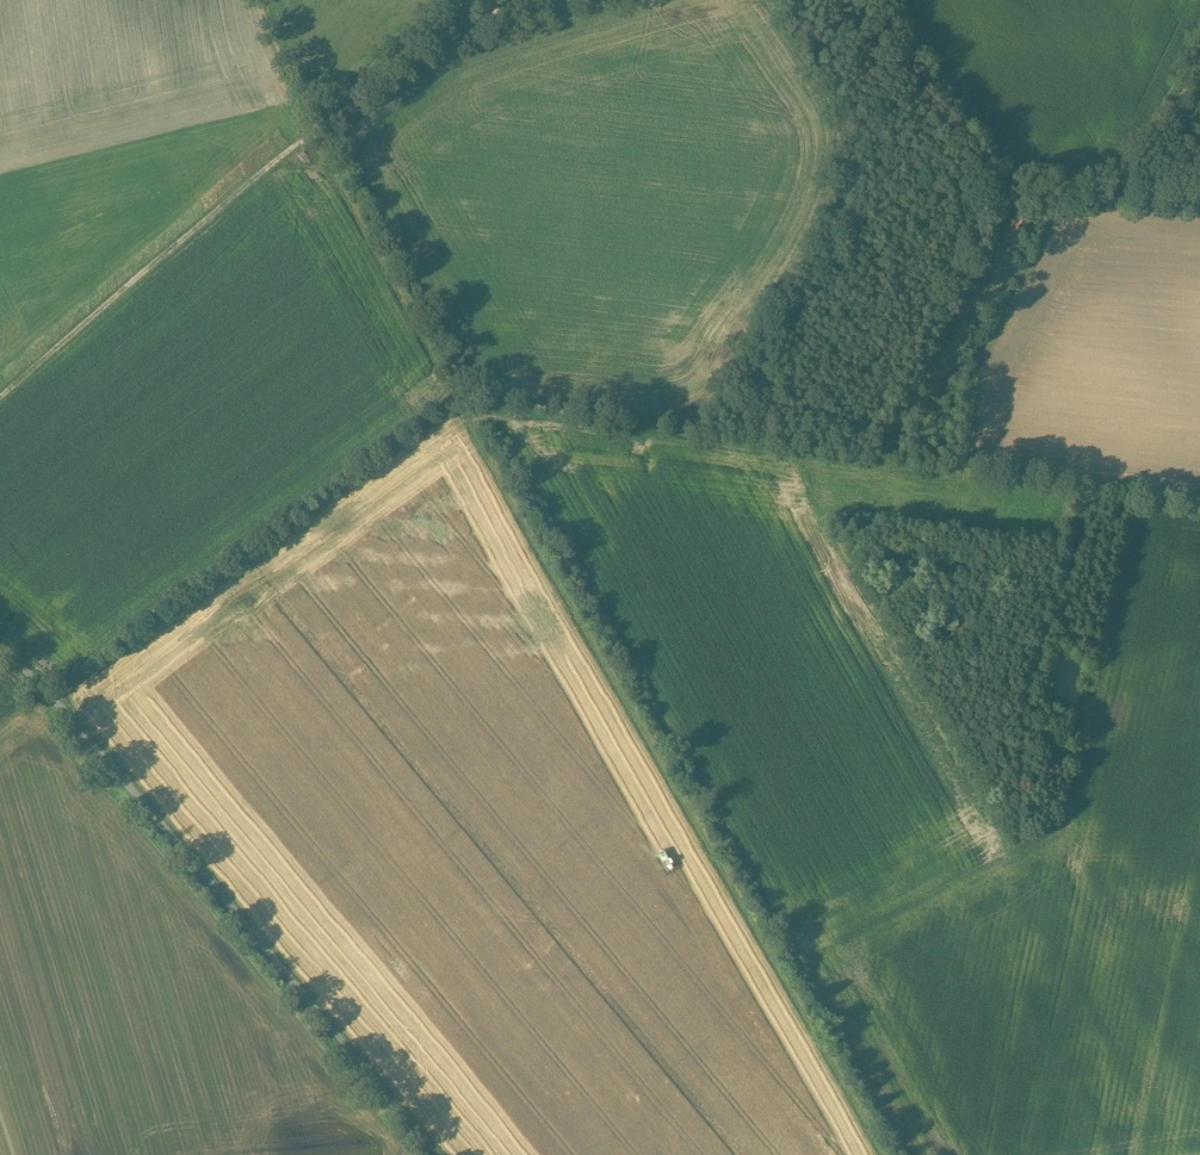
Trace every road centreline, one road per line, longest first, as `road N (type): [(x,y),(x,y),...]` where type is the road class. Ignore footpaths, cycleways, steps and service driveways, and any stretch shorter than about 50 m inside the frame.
road 1 (track): [(890,1154),(309,133)]
road 2 (unclassified): [(435,1154),(96,748),(0,651)]
road 3 (track): [(1199,200),(1015,191),(898,0)]
road 4 (track): [(309,133),(0,398)]
road 5 (track): [(309,133),(415,41),(552,0)]
road 6 (track): [(1199,494),(957,460)]

